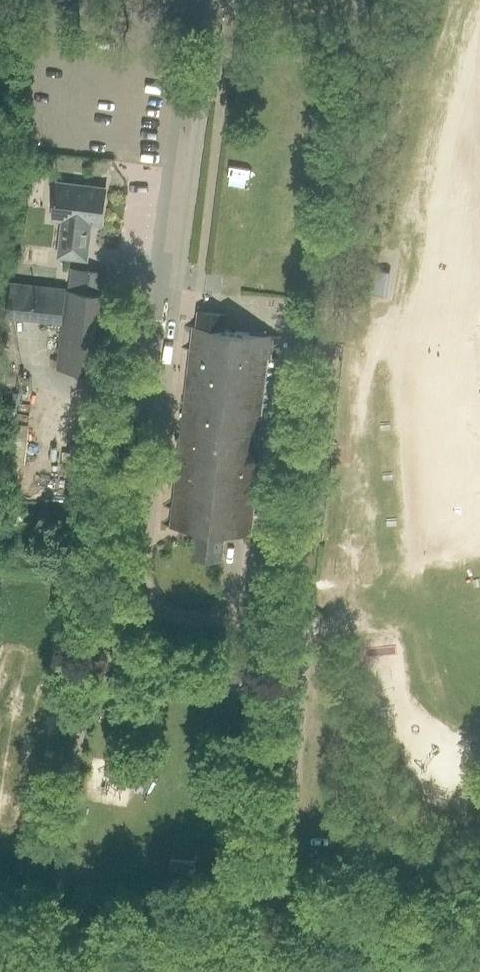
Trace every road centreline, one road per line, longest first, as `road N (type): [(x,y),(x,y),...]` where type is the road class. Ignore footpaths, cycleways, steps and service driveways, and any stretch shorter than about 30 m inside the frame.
road 1 (track): [(296,634),(350,626),(427,640),(479,687)]

